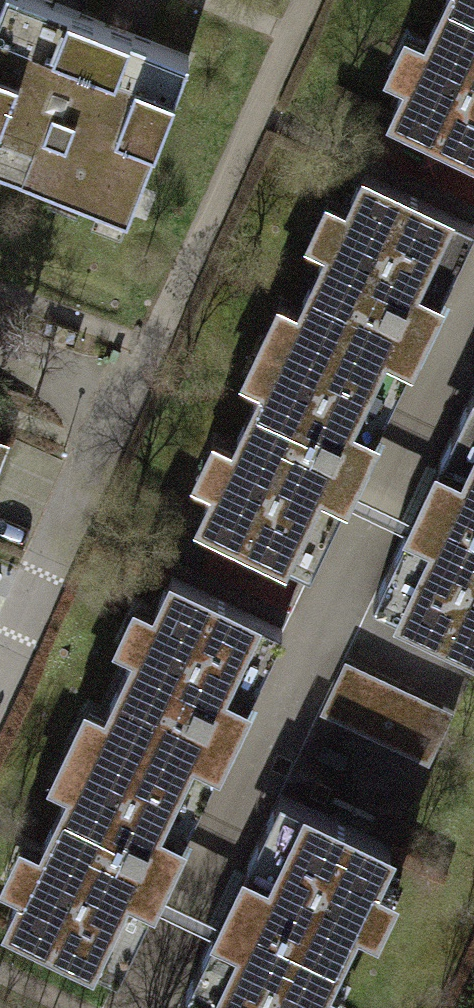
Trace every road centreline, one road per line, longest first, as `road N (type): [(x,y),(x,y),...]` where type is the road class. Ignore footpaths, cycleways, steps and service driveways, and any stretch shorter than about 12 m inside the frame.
road 1 (residential): [(0,694),(158,343)]

